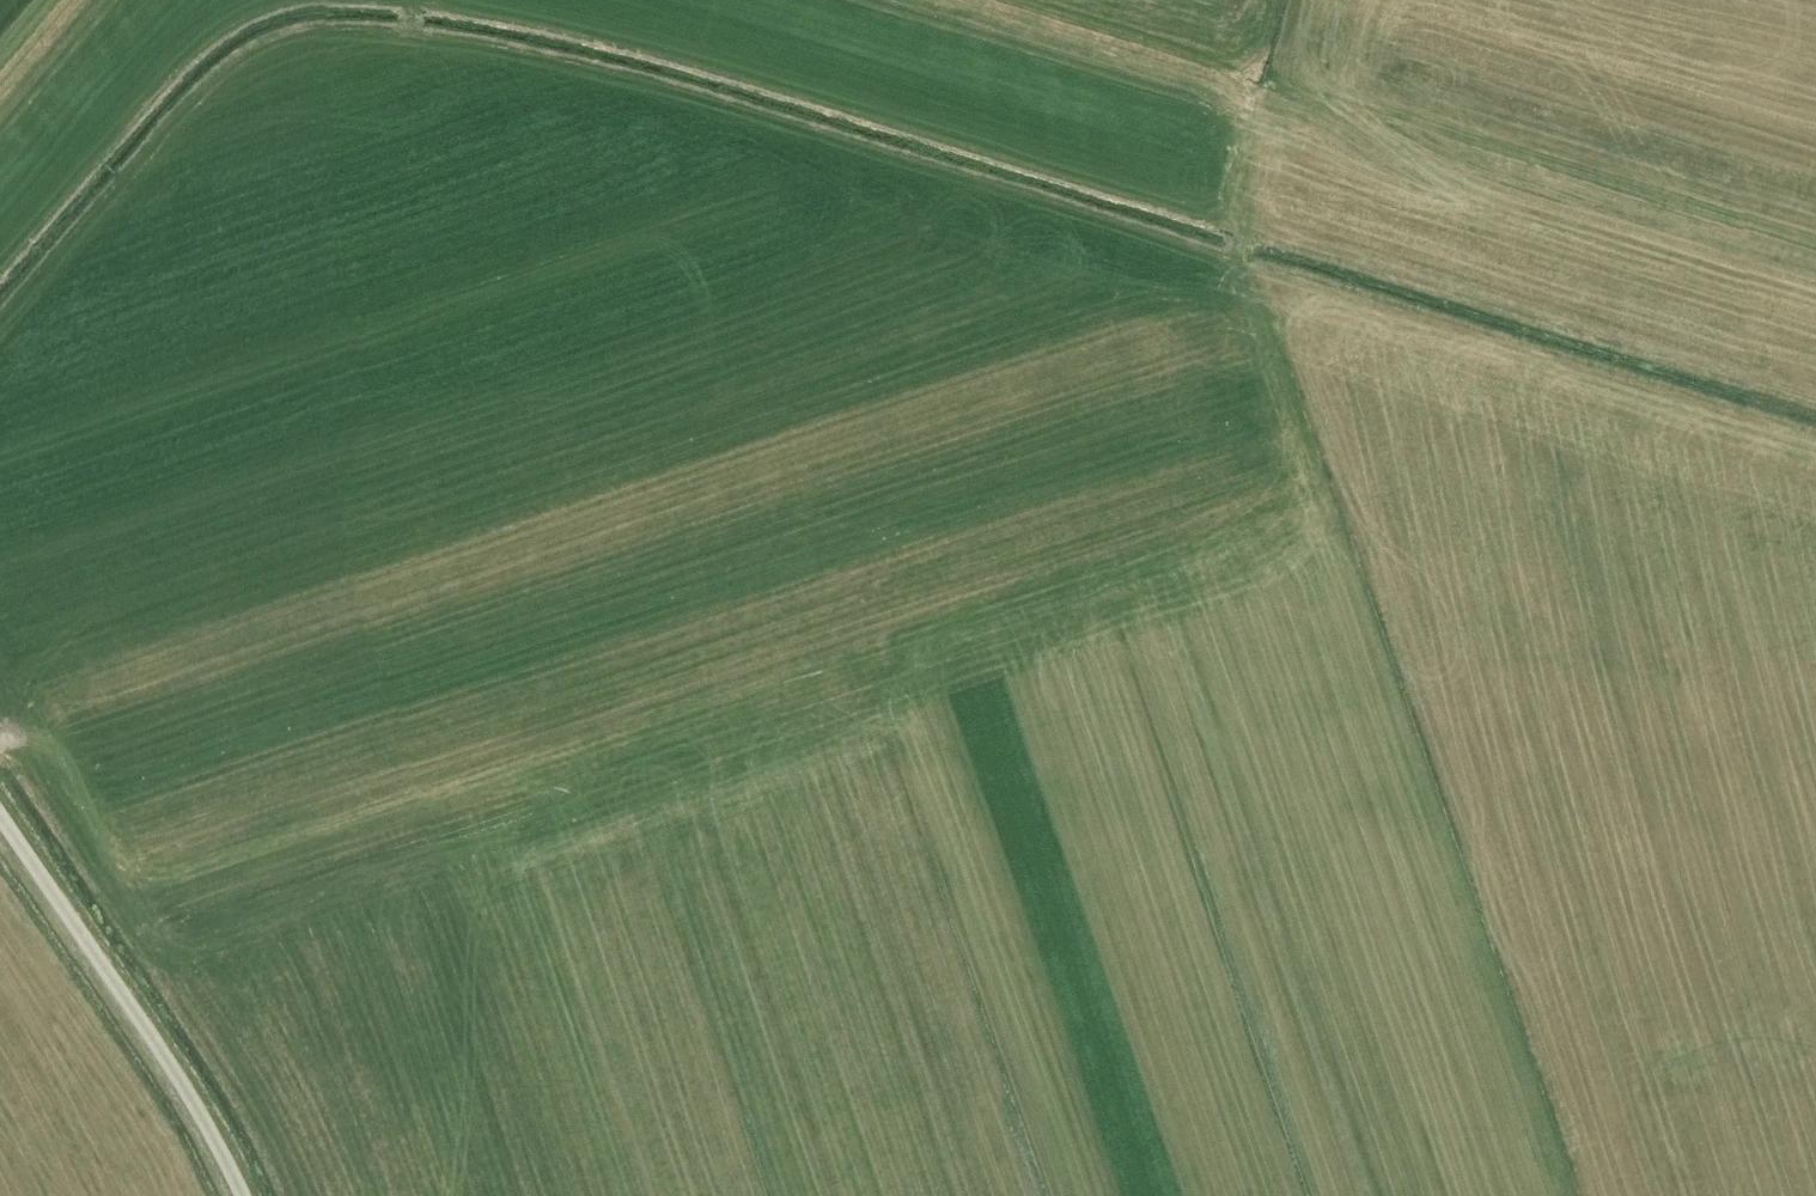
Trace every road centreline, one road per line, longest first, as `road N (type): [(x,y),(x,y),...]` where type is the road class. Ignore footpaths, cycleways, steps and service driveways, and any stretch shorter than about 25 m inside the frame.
road 1 (track): [(1815,239),(1024,0)]
road 2 (unclassified): [(246,1195),(192,1093),(0,816)]

